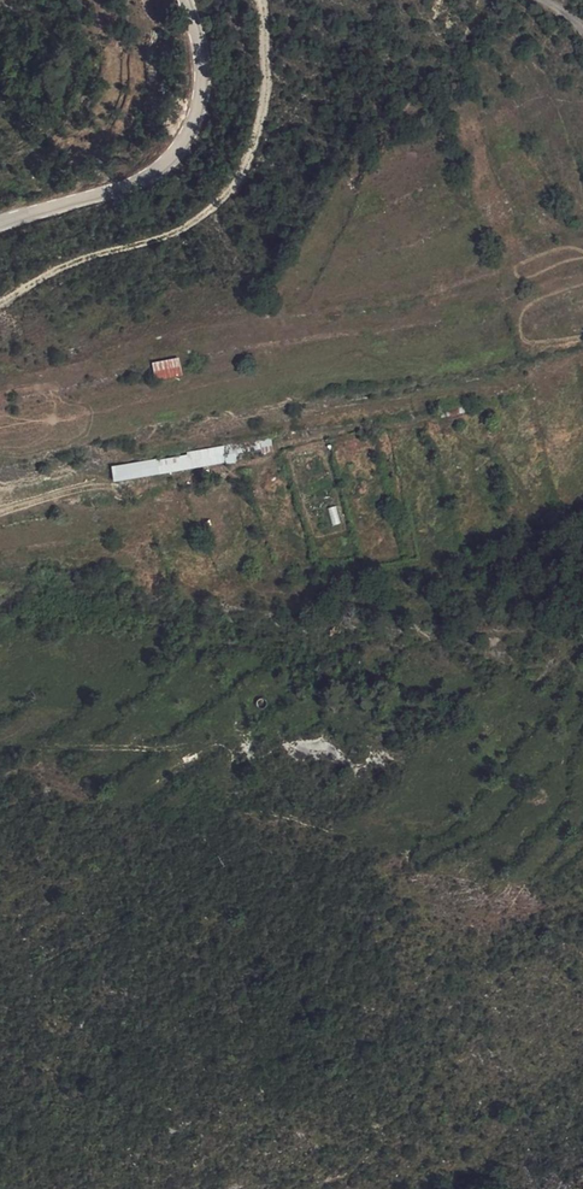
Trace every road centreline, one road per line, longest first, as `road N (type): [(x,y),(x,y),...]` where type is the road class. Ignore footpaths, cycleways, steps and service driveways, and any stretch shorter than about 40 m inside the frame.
road 1 (track): [(263,0),(264,113),(248,167),(218,202),(184,230),(71,261),(0,302)]
road 2 (secondary): [(0,227),(150,175),(174,153),(193,119),(201,80),(184,0)]
road 3 (track): [(0,514),(84,489),(163,479)]

